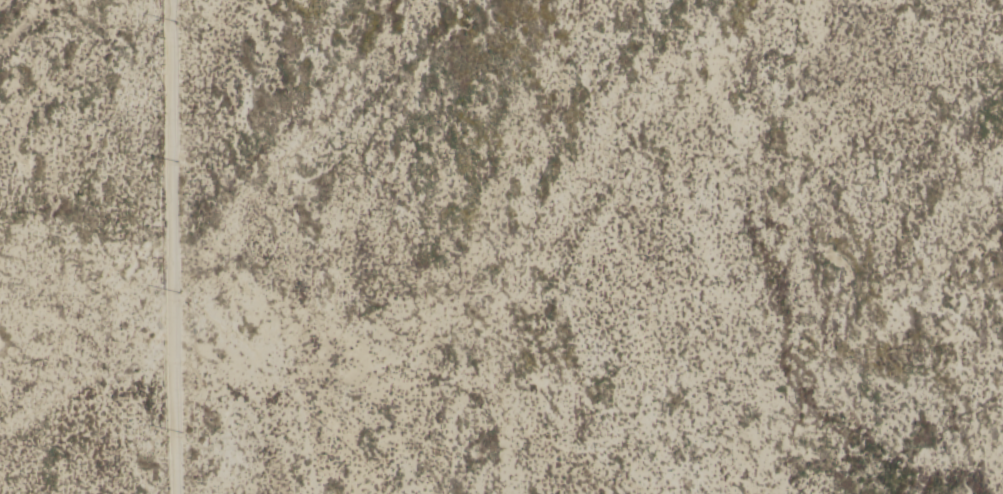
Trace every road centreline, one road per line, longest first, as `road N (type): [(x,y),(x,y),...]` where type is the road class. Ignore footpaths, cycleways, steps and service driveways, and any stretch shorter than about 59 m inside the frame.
road 1 (track): [(117,493),(126,0)]

